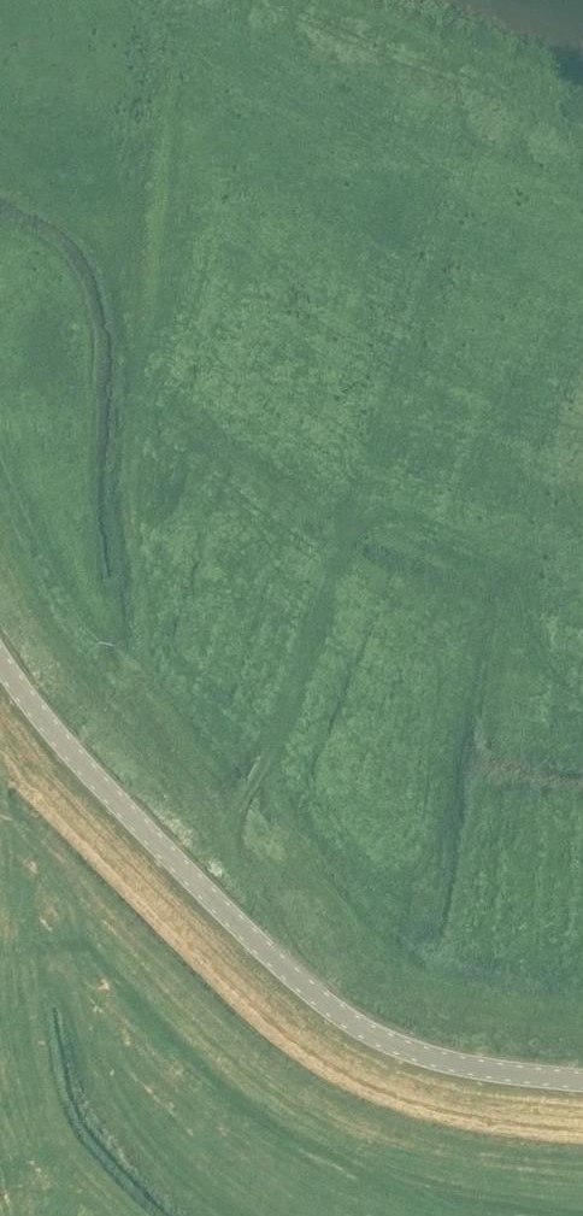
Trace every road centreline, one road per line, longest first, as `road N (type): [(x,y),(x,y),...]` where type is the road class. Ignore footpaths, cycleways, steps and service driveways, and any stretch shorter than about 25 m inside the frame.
road 1 (tertiary): [(0,657),(121,804),(348,1017),(455,1062),(582,1079)]

